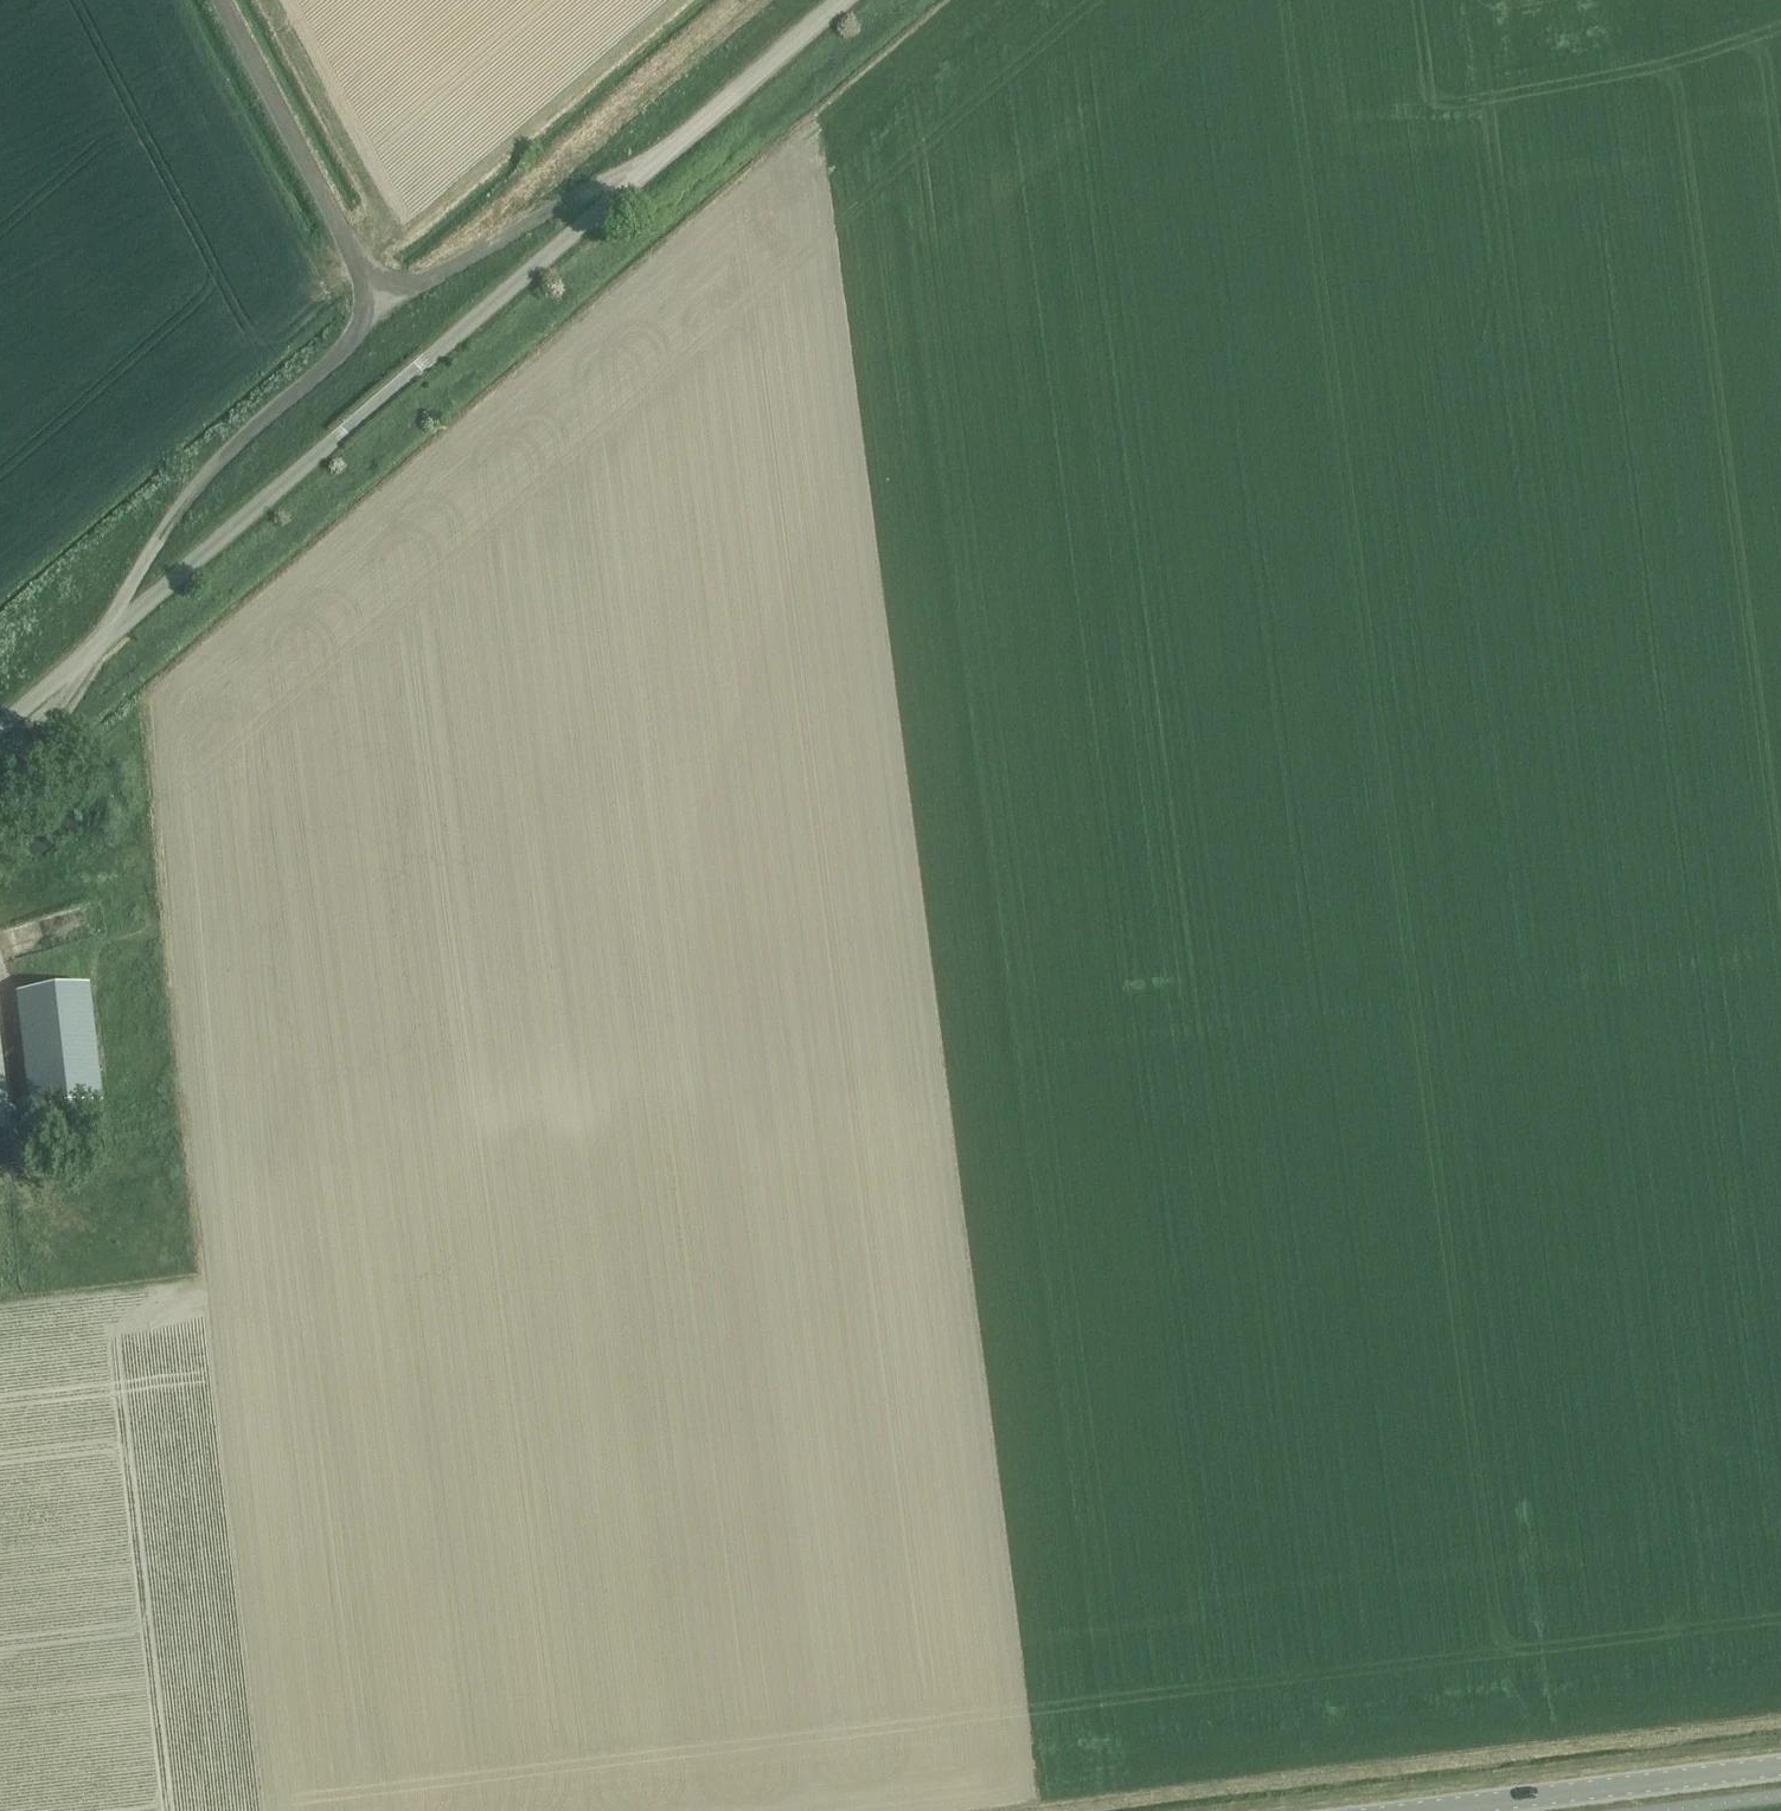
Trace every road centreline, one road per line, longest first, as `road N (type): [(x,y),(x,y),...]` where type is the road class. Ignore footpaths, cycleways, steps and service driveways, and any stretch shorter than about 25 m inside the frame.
road 1 (unclassified): [(107,625),(623,187)]
road 2 (unclassified): [(107,625),(142,554),(210,466),(360,326),(373,288)]
road 3 (unclassified): [(1355,1810),(1780,1760)]
road 4 (unclassified): [(373,288),(221,0)]
road 5 (unclassified): [(623,187),(838,0)]
road 6 (unclassified): [(623,187),(576,200),(418,285),(373,288)]
road 7 (unclassified): [(0,718),(107,625)]

